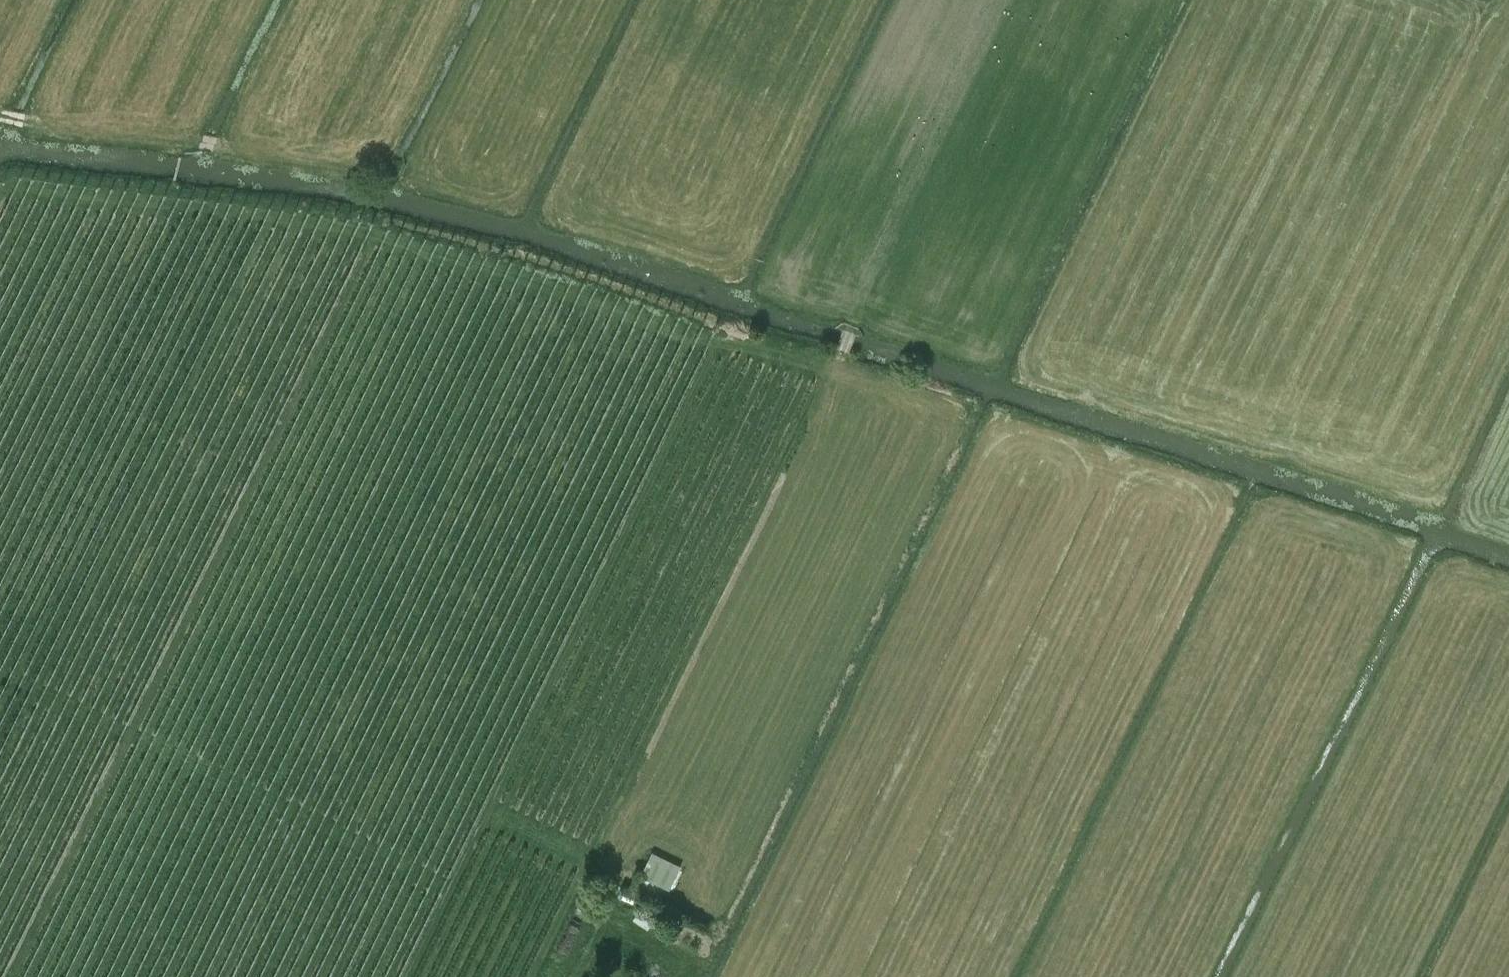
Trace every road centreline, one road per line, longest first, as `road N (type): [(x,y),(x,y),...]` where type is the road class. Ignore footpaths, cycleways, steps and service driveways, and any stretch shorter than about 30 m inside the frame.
road 1 (track): [(941,406),(722,338),(408,976)]
road 2 (track): [(1010,0),(852,332)]

